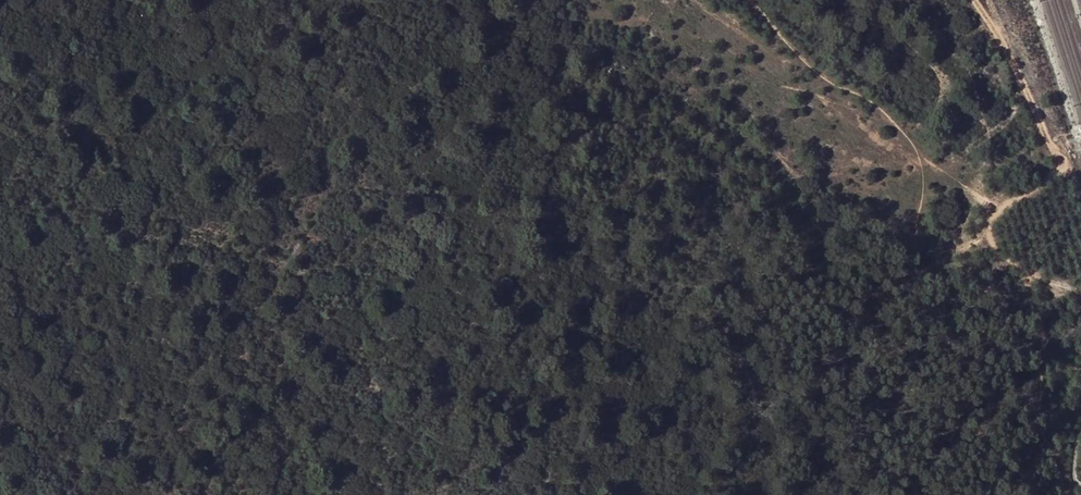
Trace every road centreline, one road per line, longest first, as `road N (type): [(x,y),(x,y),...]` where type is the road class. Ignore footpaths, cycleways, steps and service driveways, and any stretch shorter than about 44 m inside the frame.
road 1 (track): [(1031,358),(1038,338),(1027,274),(996,255),(988,222),(1027,195),(1054,159),(975,0)]

